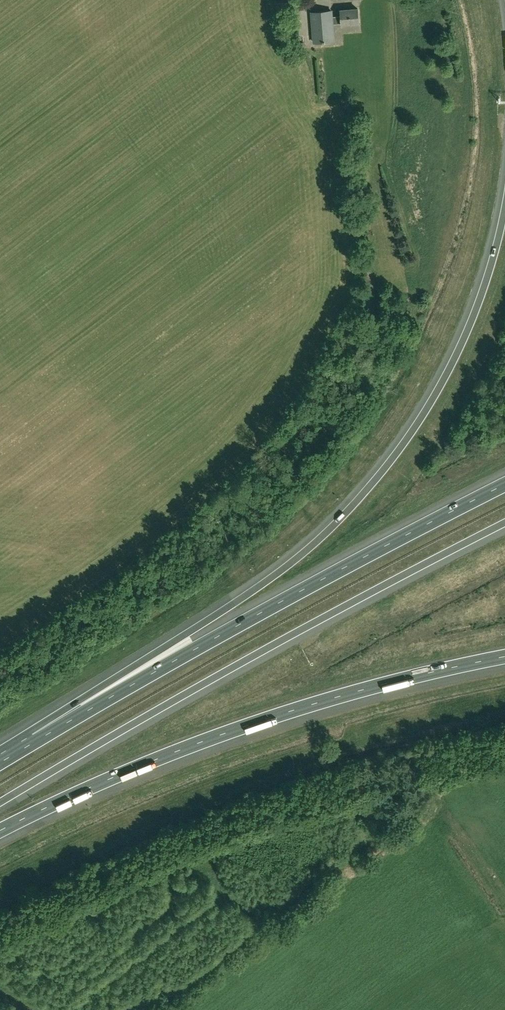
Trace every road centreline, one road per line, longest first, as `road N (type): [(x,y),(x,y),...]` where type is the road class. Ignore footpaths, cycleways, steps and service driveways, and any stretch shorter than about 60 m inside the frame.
road 1 (motorway): [(504,206),(458,352),(416,425),(348,512),(282,570),(34,738)]
road 2 (motorway): [(0,803),(504,522)]
road 3 (motorway): [(0,831),(200,742),(345,695),(504,657)]
road 4 (motorway): [(504,484),(34,738)]

